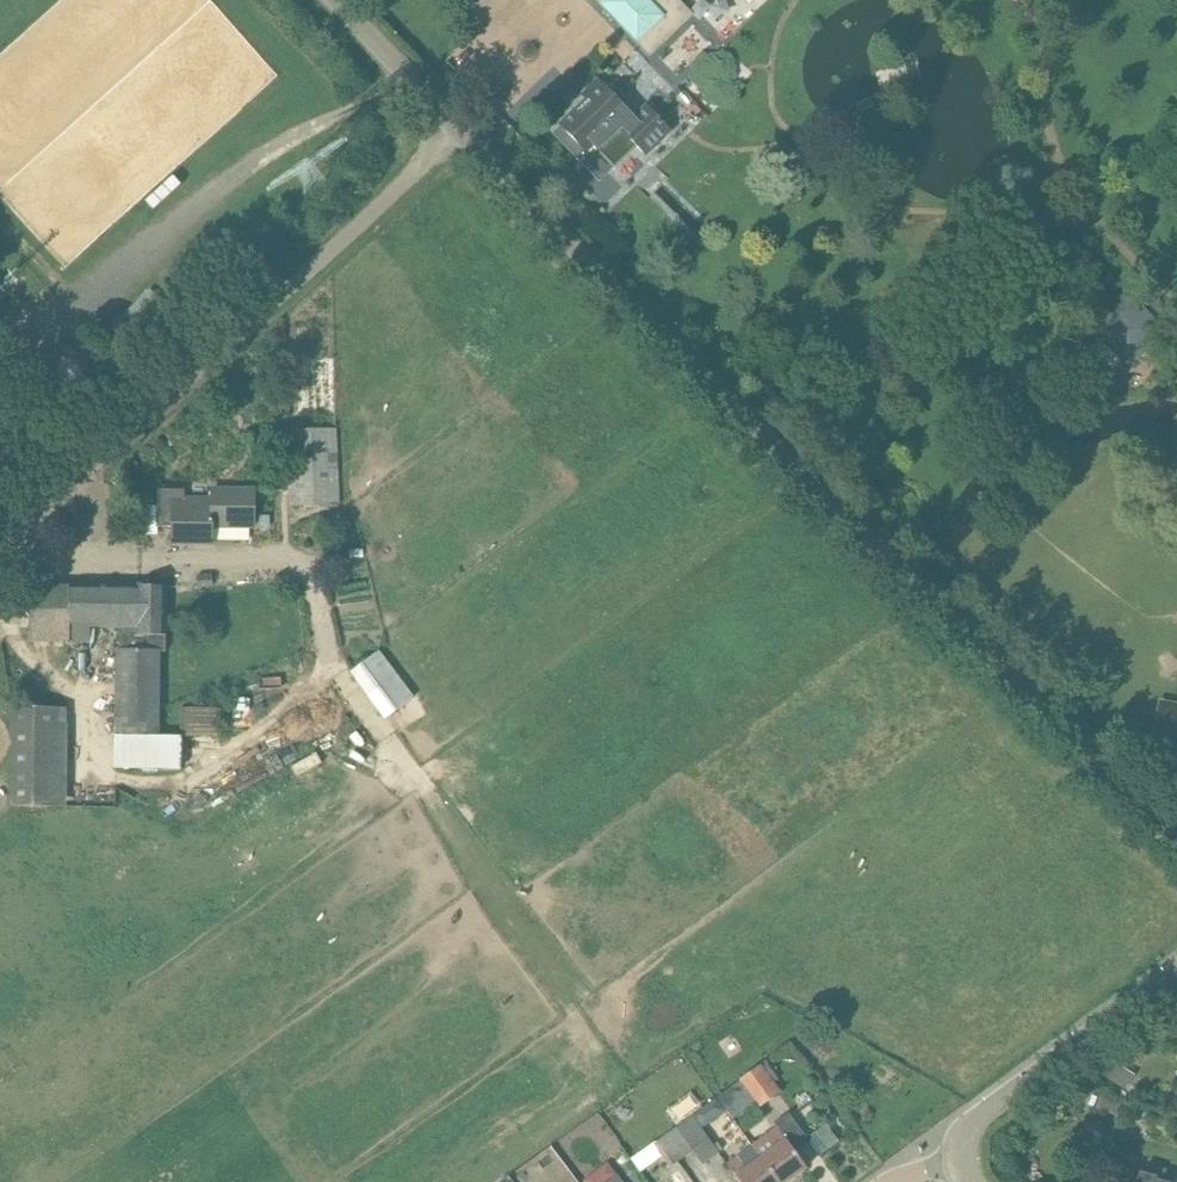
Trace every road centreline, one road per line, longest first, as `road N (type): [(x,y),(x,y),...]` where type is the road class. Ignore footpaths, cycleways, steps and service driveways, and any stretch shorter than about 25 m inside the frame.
road 1 (unclassified): [(1176,837),(453,129)]
road 2 (unclassified): [(0,539),(453,129)]
road 3 (unclassified): [(961,1164),(971,1125),(992,1106),(1176,971)]
road 4 (unclassified): [(453,129),(334,0)]

